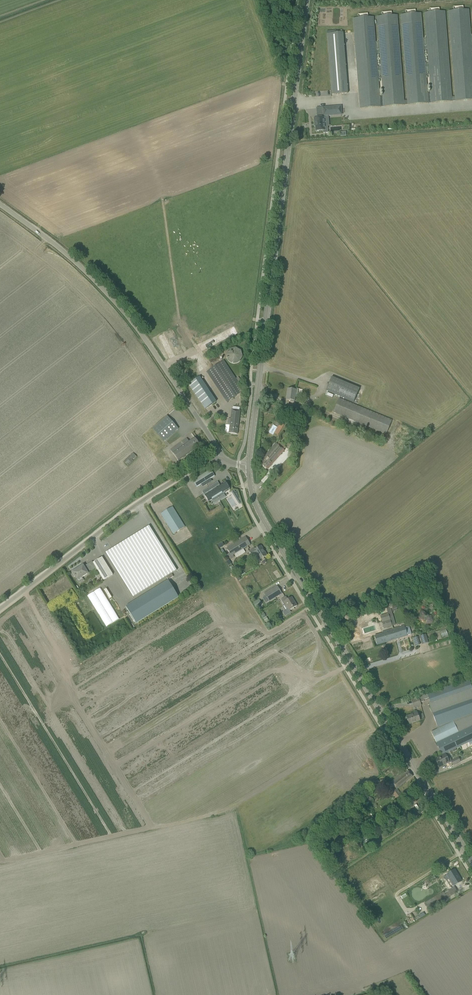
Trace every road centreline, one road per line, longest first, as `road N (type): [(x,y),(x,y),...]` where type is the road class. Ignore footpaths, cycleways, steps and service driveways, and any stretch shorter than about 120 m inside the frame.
road 1 (tertiary): [(248,466),(306,0)]
road 2 (tertiary): [(471,862),(259,514),(248,466)]
road 3 (unclassified): [(218,453),(129,317),(0,204)]
road 4 (unclassified): [(0,608),(218,453)]

